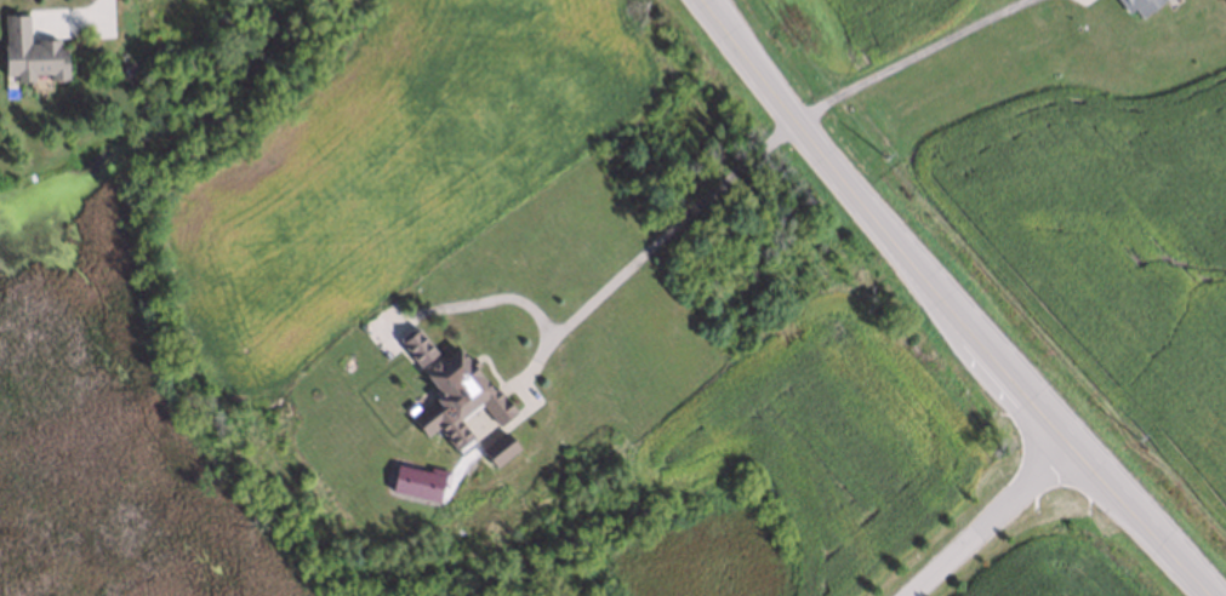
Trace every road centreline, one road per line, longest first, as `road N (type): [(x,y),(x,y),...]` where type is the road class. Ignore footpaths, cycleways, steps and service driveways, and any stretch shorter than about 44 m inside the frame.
road 1 (primary): [(705,0),(917,273),(1216,595)]
road 2 (residential): [(1072,440),(899,595)]

